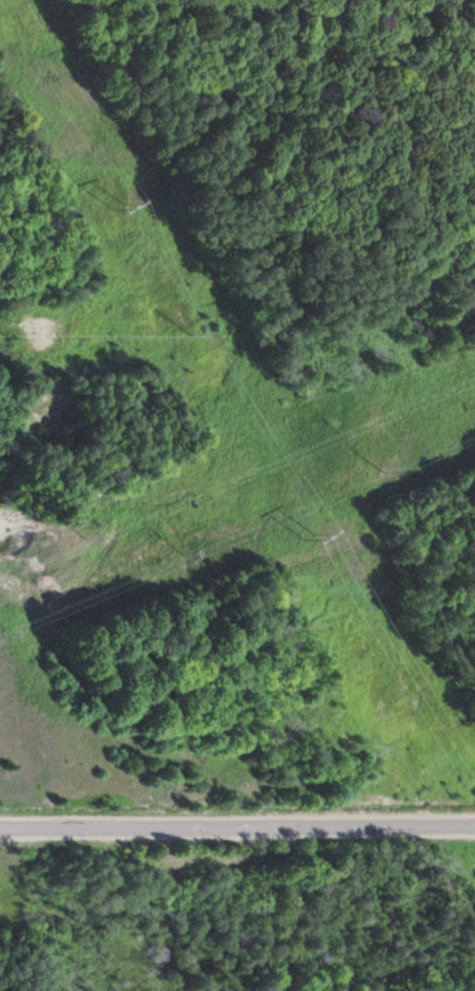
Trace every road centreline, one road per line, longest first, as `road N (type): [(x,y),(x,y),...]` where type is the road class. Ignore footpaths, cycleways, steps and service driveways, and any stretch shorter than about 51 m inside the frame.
road 1 (residential): [(0,832),(474,830)]

